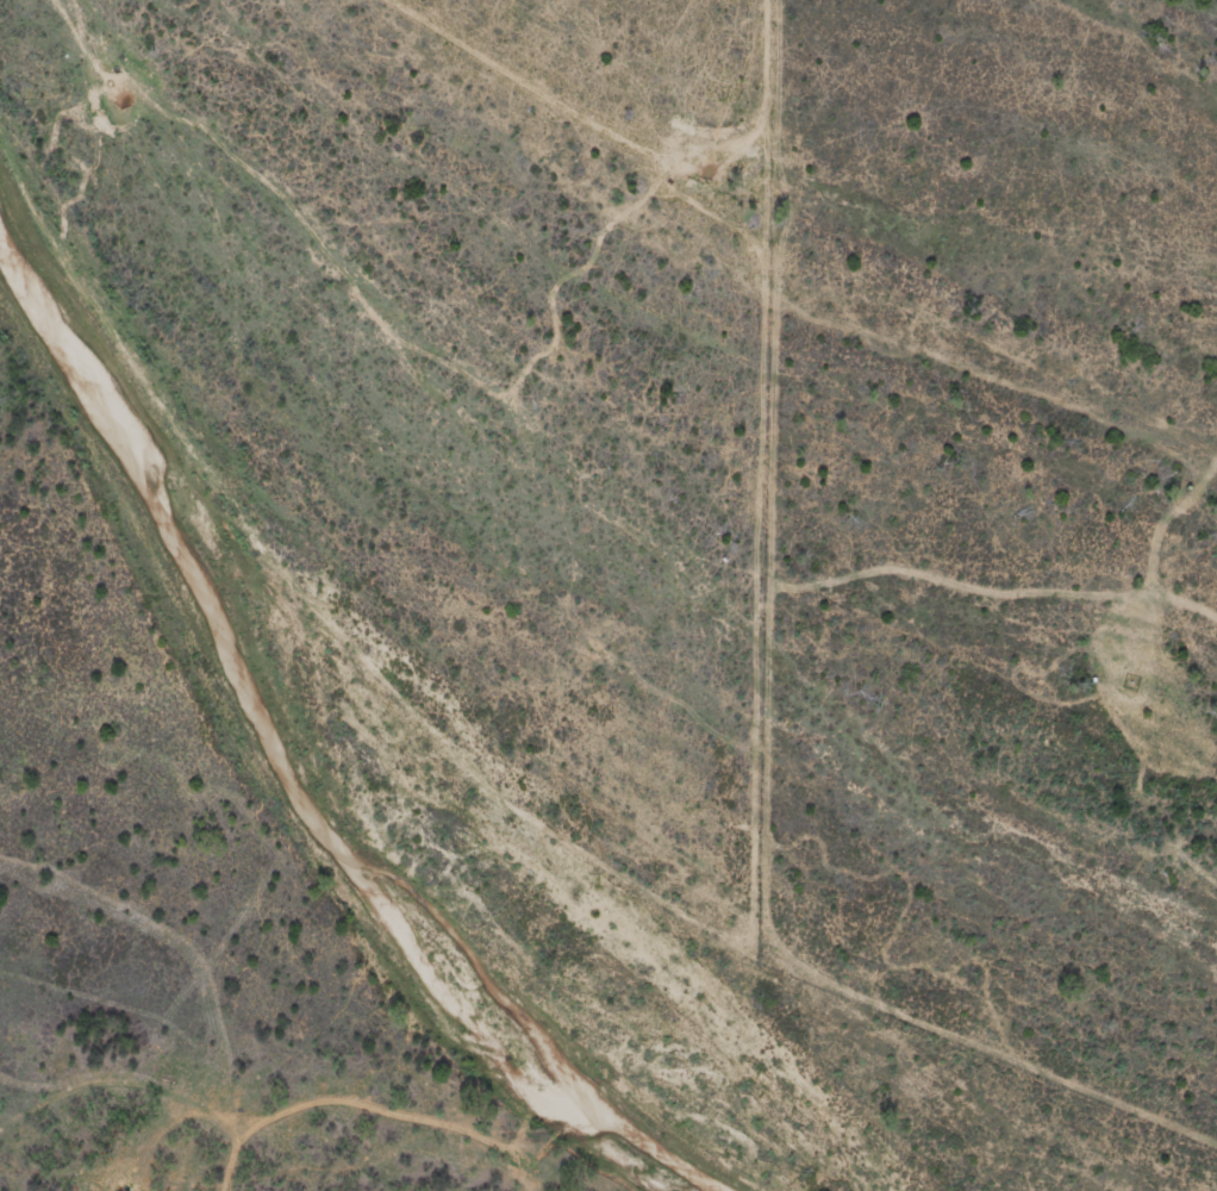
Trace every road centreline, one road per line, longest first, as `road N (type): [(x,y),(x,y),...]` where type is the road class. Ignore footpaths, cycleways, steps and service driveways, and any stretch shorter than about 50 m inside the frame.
road 1 (residential): [(180,1171),(160,1120),(0,947)]

